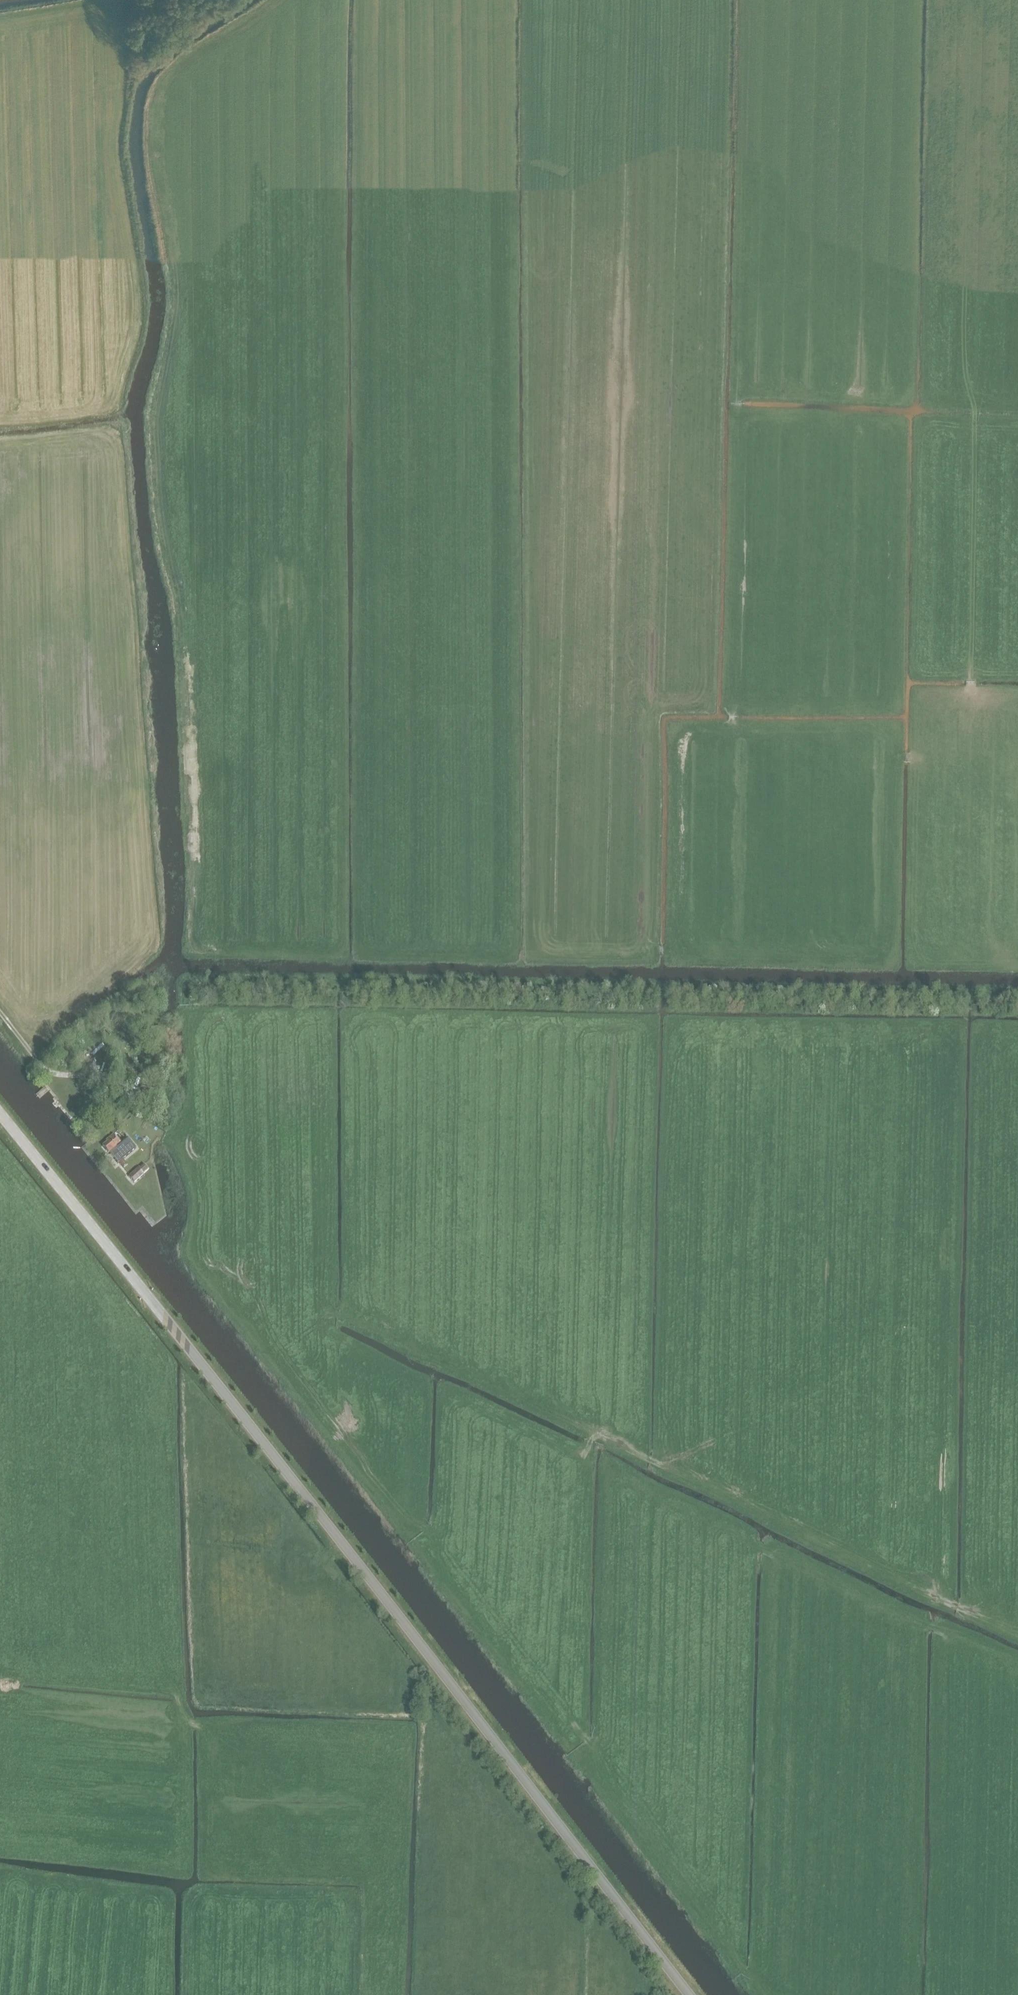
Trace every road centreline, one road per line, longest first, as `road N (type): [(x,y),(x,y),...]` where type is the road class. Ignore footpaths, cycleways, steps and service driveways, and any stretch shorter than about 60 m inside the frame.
road 1 (secondary): [(688,1994),(0,1114)]
road 2 (track): [(1017,993),(191,979),(184,984),(185,1012)]

